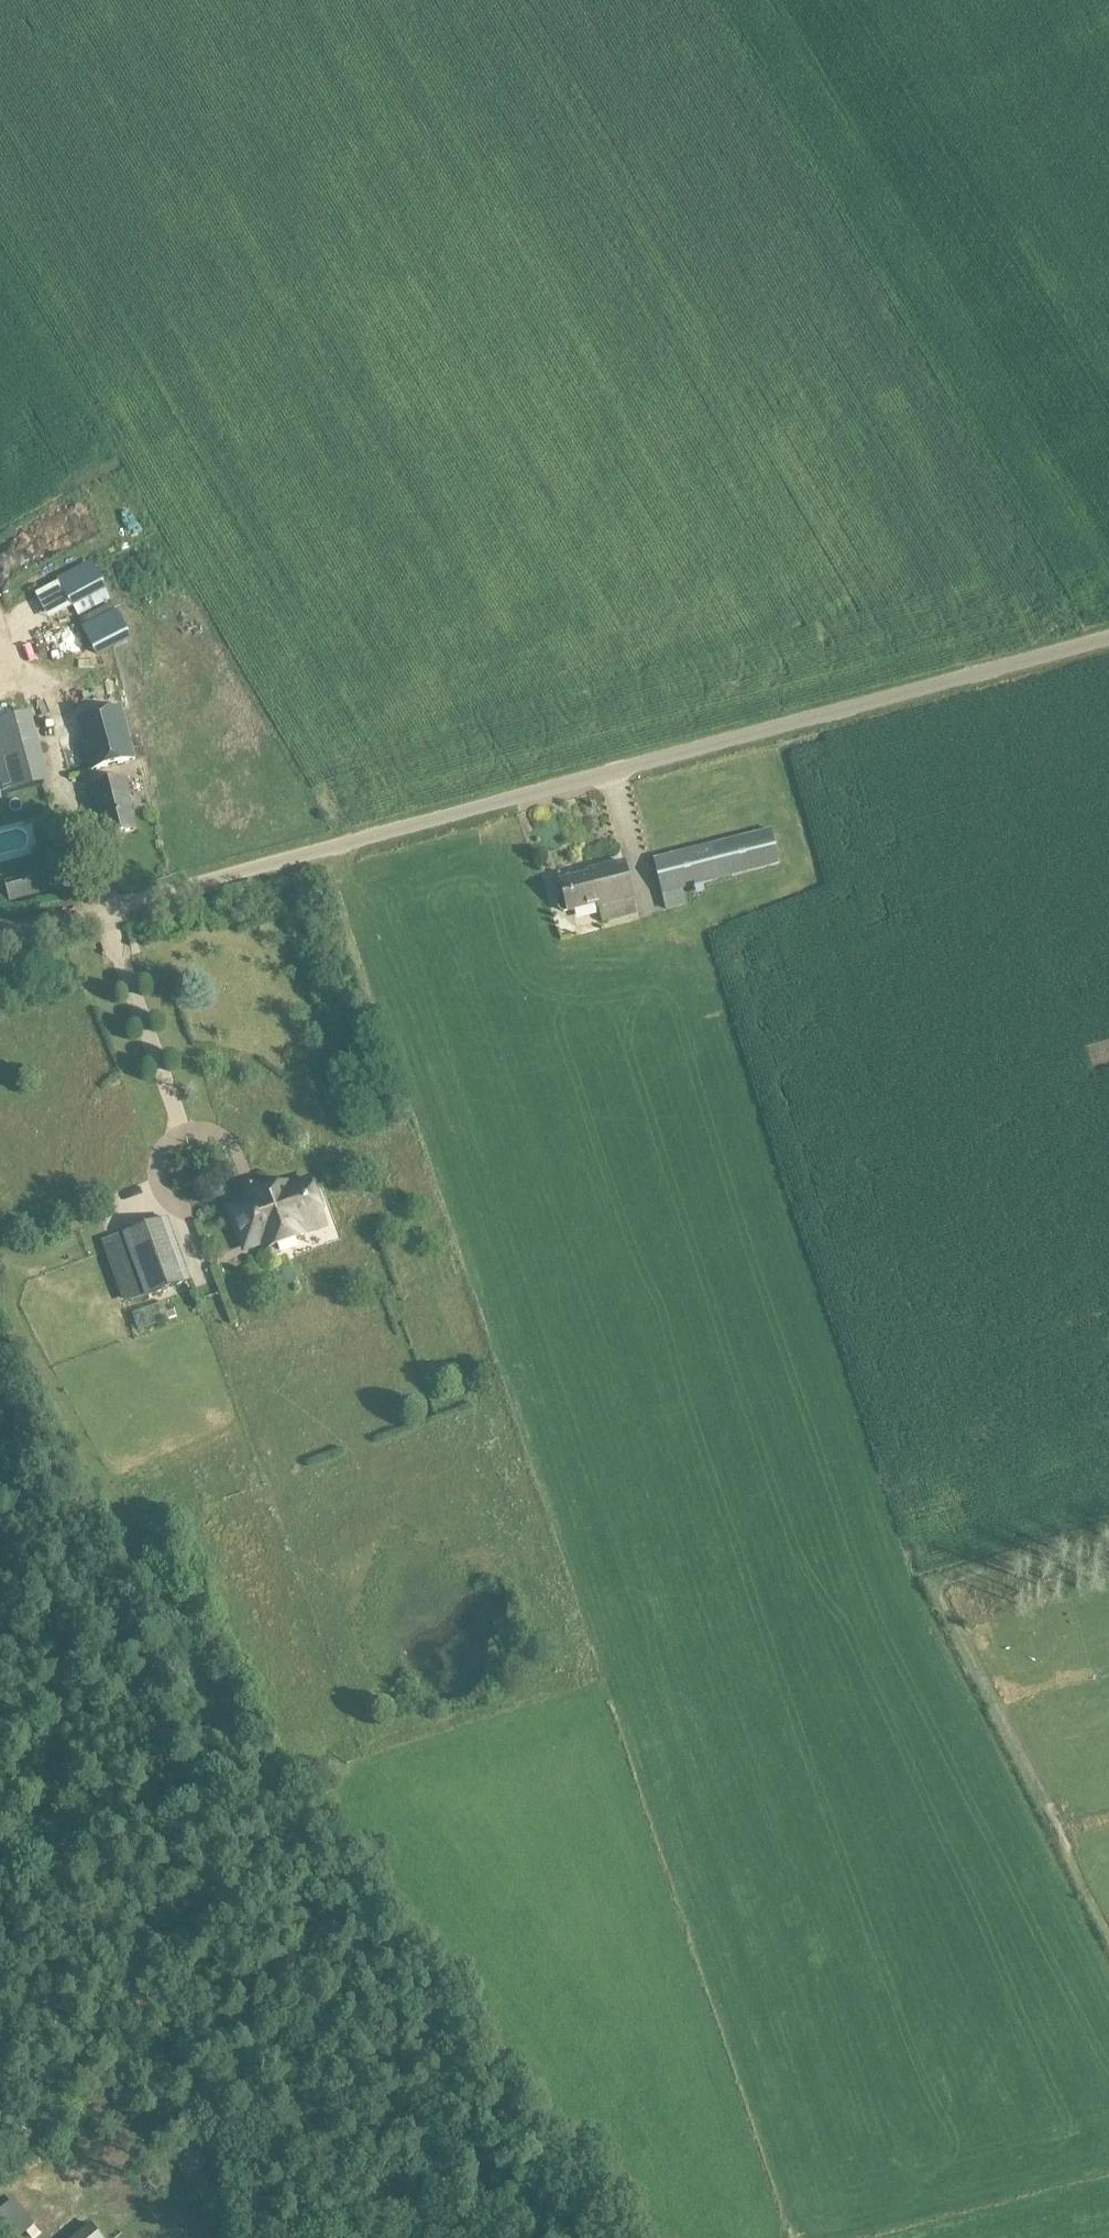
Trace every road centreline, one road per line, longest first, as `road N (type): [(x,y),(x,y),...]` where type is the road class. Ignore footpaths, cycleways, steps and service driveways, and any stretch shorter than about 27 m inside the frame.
road 1 (unclassified): [(86,914),(1108,638)]

